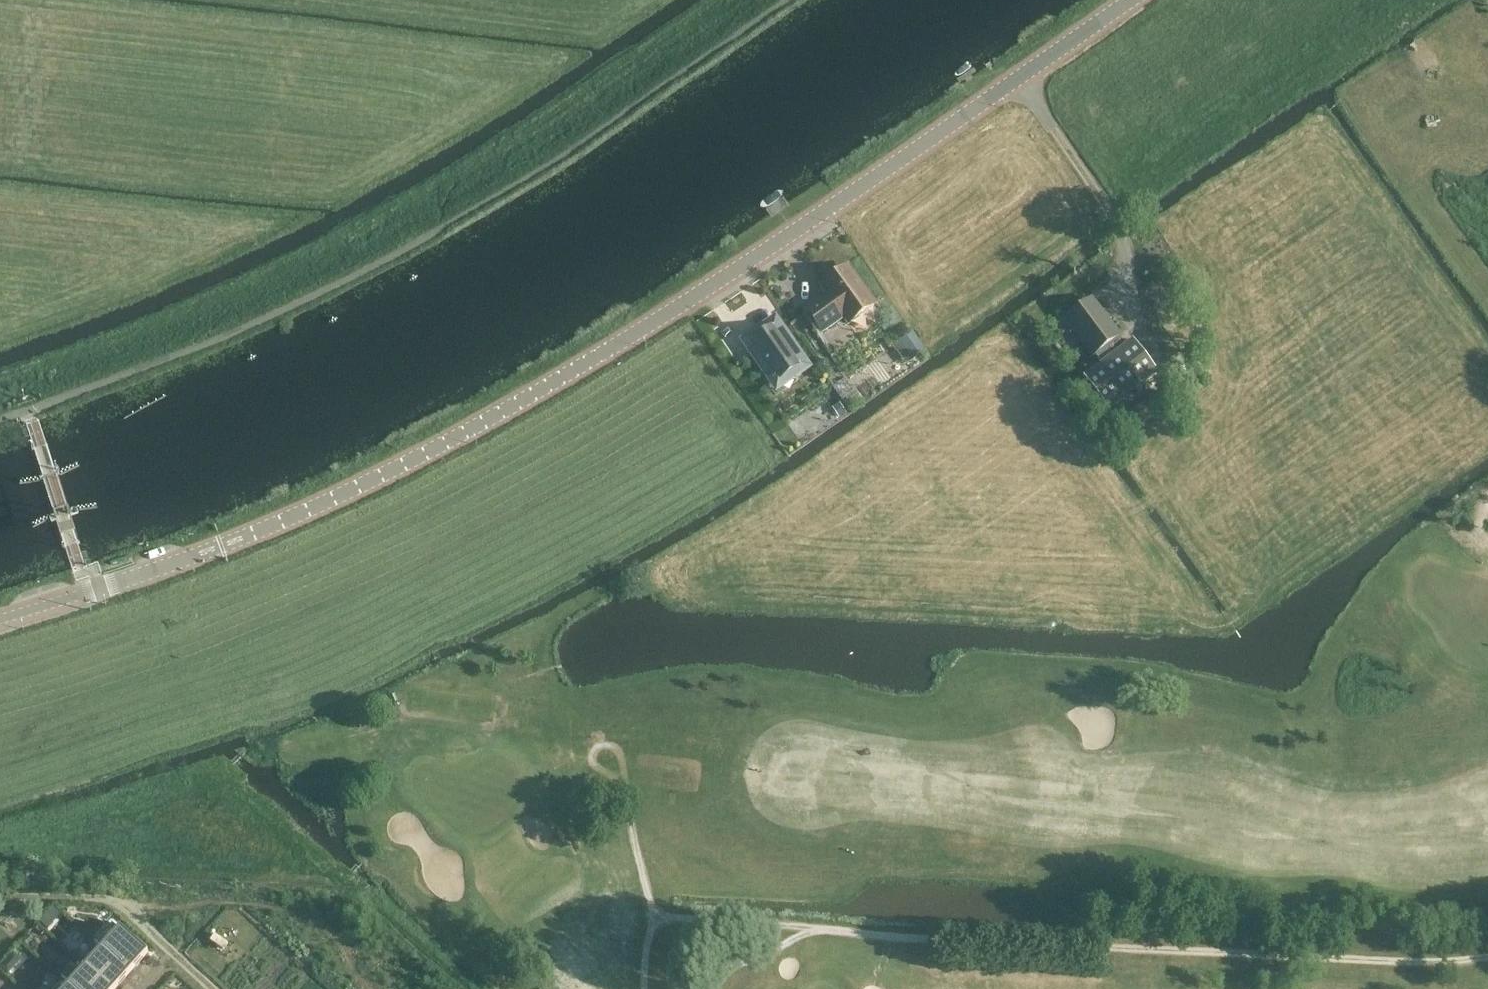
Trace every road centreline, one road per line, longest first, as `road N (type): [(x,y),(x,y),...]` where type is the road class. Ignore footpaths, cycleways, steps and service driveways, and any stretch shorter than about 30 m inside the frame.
road 1 (tertiary): [(0,618),(274,524),(474,425),(831,206),(1129,0)]
road 2 (track): [(214,988),(117,899),(0,895)]

